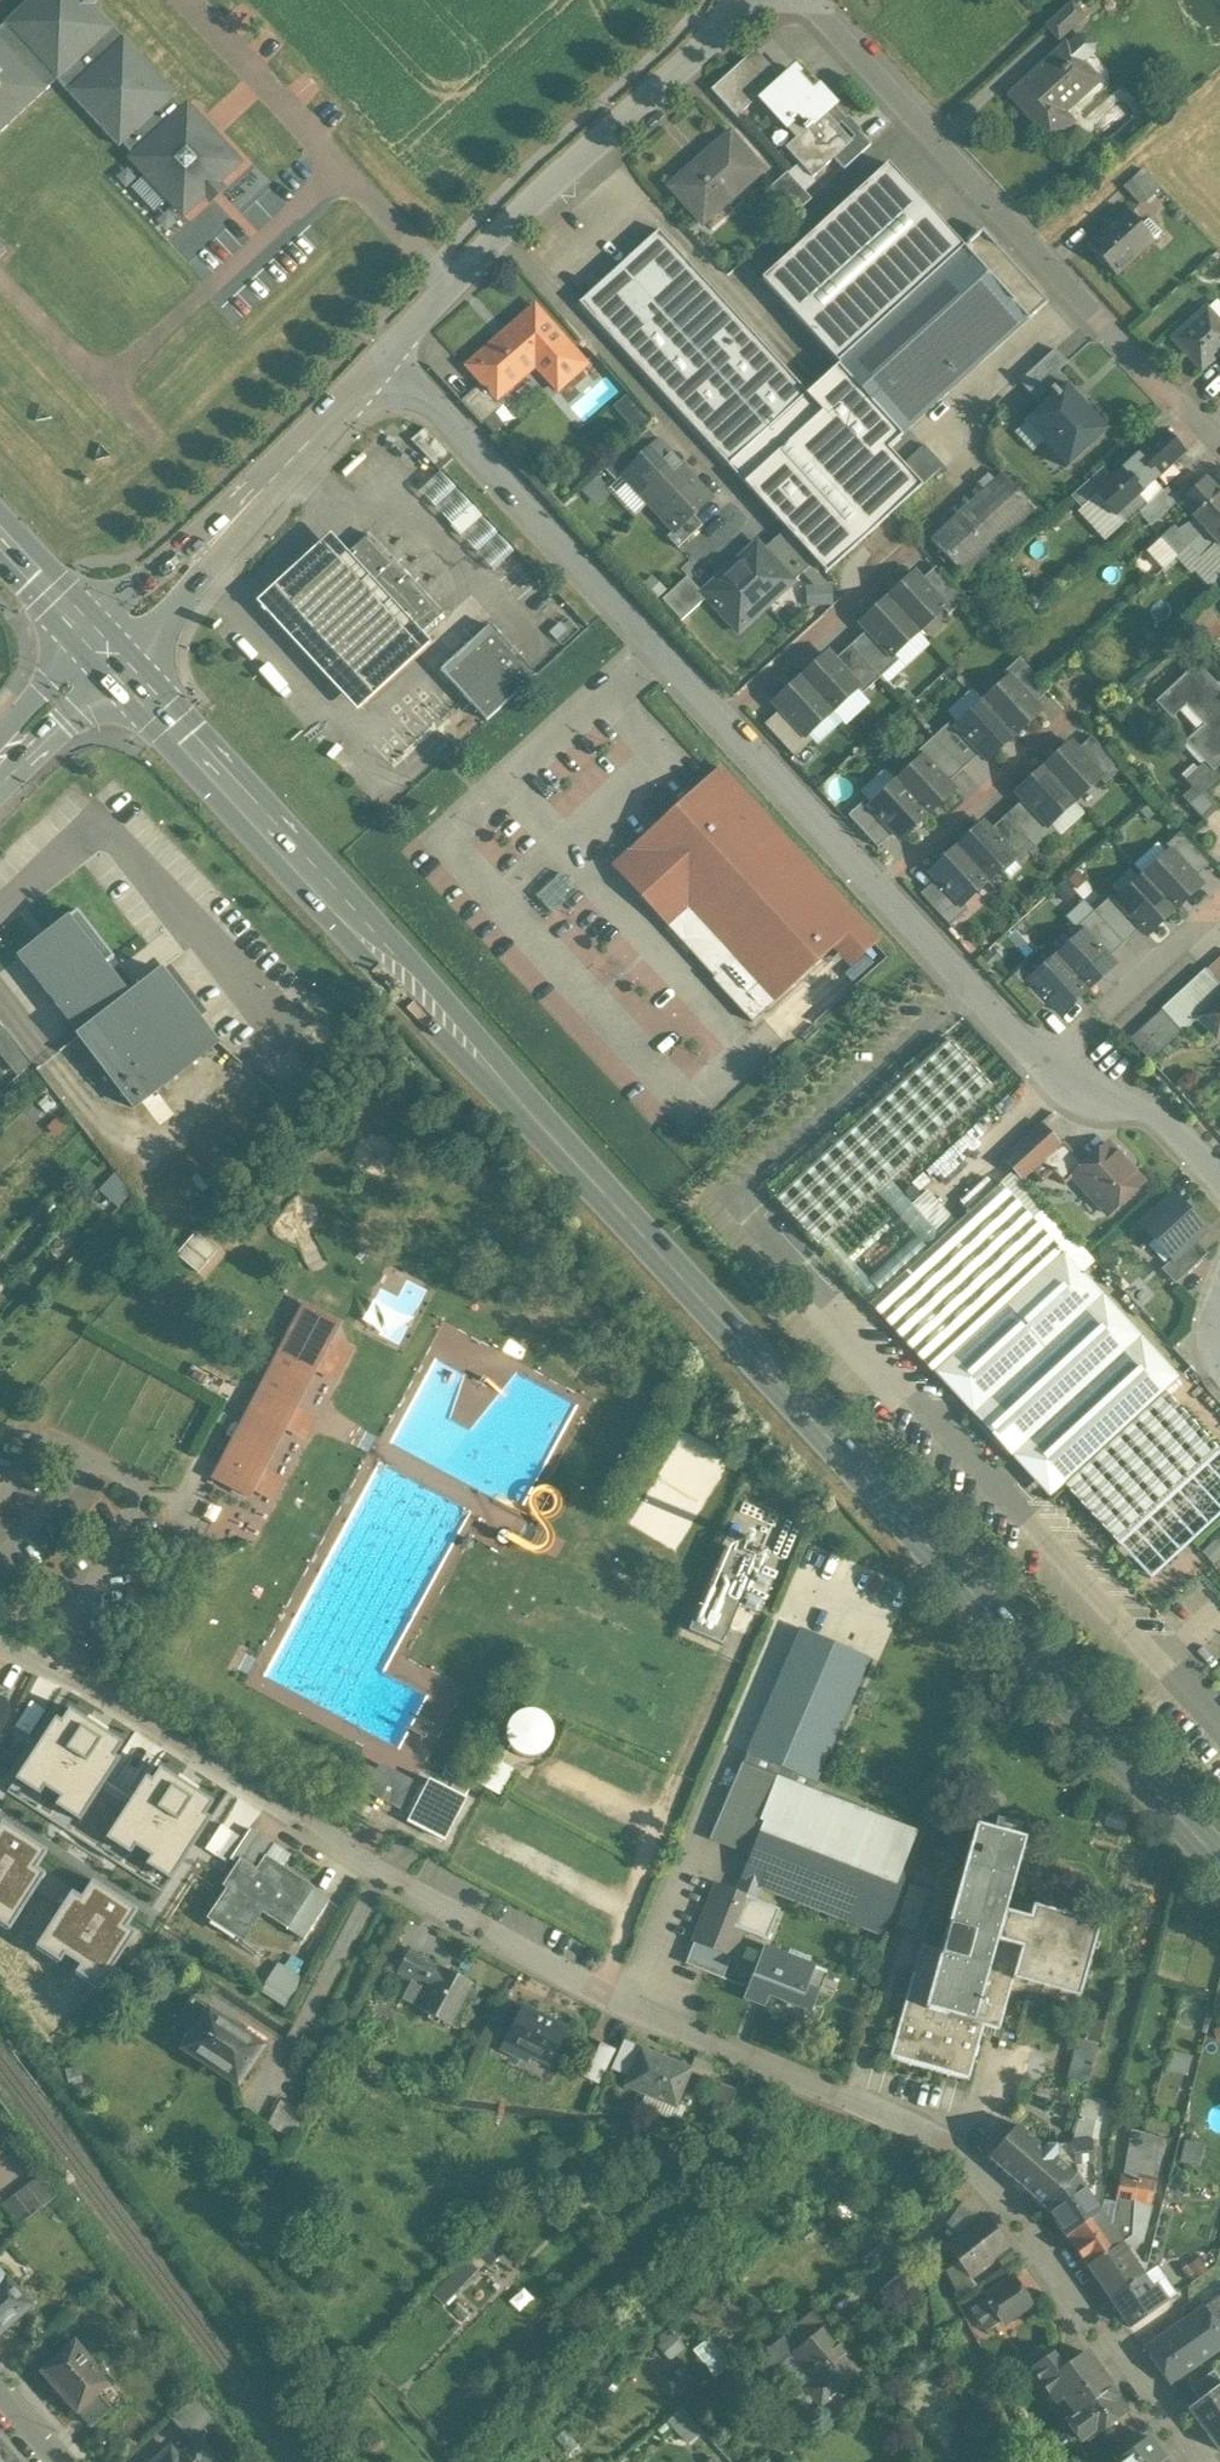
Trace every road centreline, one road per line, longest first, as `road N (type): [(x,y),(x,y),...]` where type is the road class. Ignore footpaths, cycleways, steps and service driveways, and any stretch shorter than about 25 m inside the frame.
road 1 (primary): [(106,648),(1219,1843)]
road 2 (residential): [(1199,2461),(1017,2219),(956,2152),(871,2108),(638,2017),(419,1900),(75,1678),(0,1643)]
road 3 (residential): [(385,350),(1046,1059)]
road 4 (unclassified): [(385,350),(750,0)]
road 5 (residential): [(814,0),(1103,310)]
road 6 (unclassified): [(106,648),(385,350)]
road 7 (residential): [(1219,902),(1046,1059)]
road 8 (residential): [(1046,1059),(1073,1085),(1149,1107),(1219,1185)]
road 9 (residential): [(1103,310),(1219,438)]
road 10 (primary): [(0,534),(106,648)]
road 11 (tertiary): [(106,648),(0,756)]

